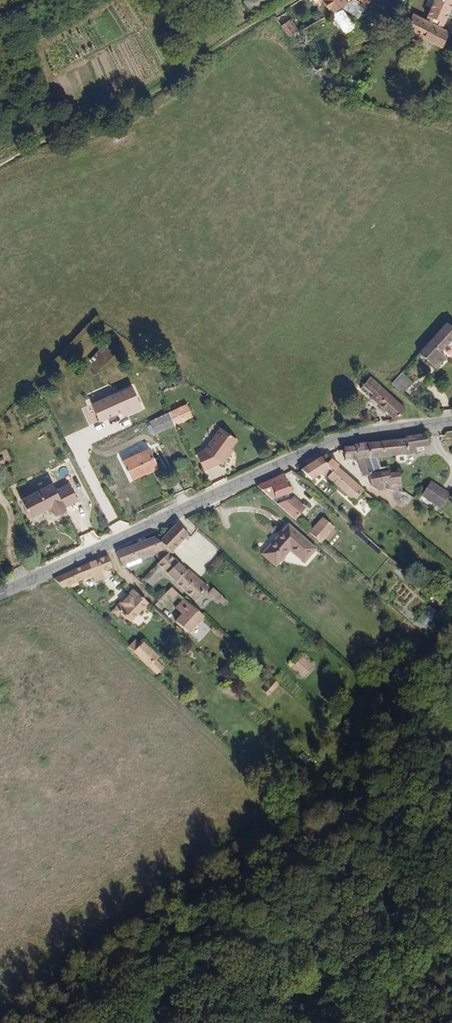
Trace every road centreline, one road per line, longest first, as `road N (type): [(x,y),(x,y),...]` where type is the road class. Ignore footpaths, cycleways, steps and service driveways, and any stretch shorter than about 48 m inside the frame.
road 1 (secondary): [(451,427),(331,446),(0,595)]

